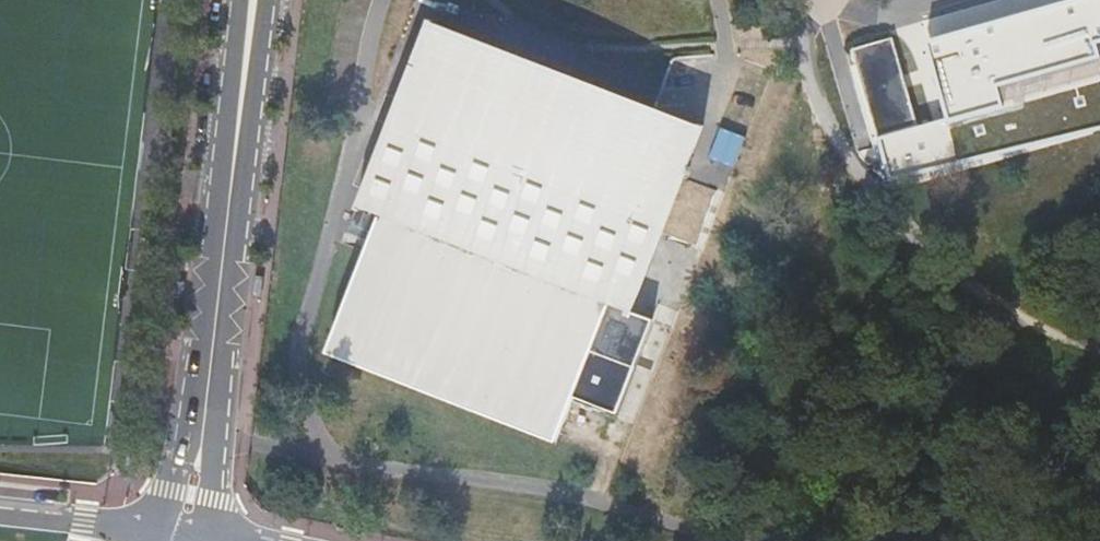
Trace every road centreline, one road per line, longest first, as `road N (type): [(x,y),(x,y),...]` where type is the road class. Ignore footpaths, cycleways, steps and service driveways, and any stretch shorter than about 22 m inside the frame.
road 1 (secondary): [(258,0),(205,409)]
road 2 (primary): [(147,528),(0,511)]
road 3 (secondary): [(205,409),(147,528)]
road 4 (secondary): [(220,540),(205,409)]

